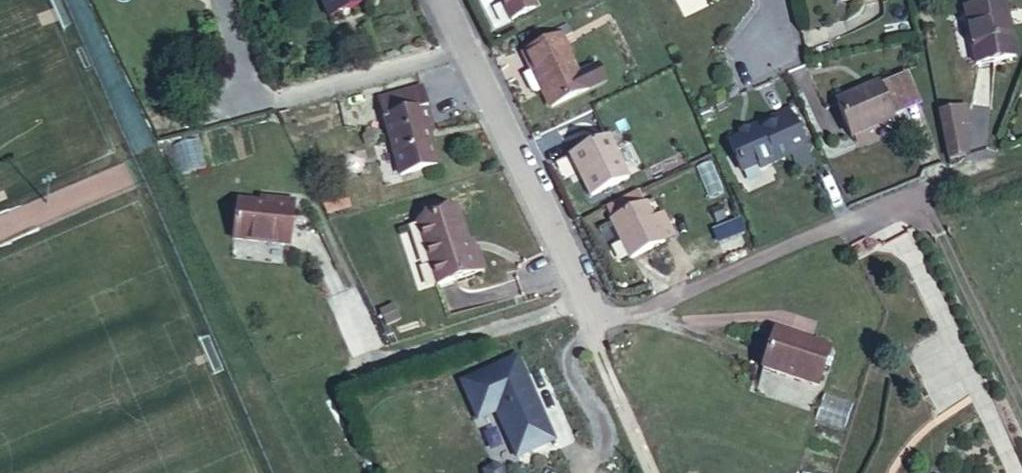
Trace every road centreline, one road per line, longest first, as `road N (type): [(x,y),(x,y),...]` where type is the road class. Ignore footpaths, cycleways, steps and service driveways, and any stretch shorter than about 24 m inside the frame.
road 1 (residential): [(468,56),(584,311),(601,323),(629,322),(952,187)]
road 2 (residential): [(468,56),(219,113)]

